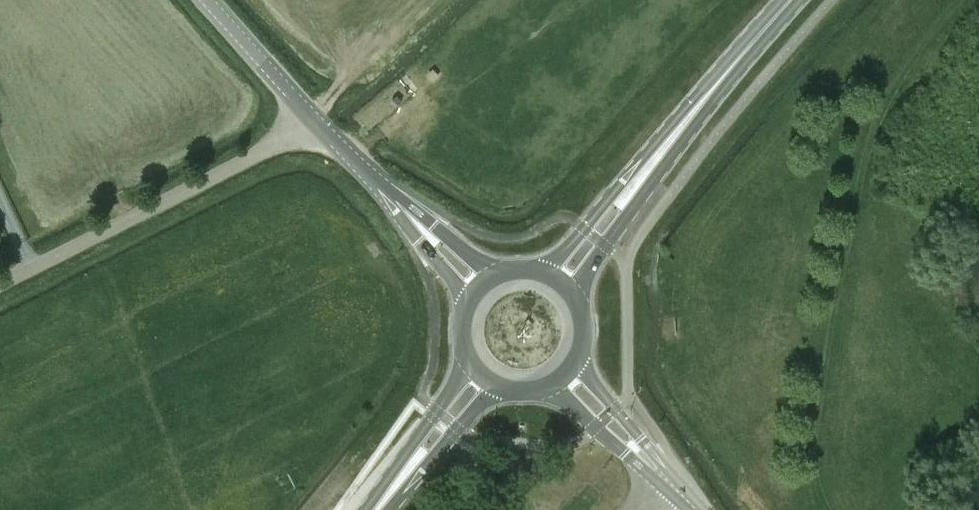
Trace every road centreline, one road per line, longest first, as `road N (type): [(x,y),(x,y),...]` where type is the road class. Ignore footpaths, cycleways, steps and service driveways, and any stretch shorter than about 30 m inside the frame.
road 1 (secondary): [(561,284),(712,86),(790,0)]
road 2 (unclassified): [(0,291),(318,122)]
road 3 (tertiary): [(481,288),(318,122)]
road 4 (secondary): [(379,509),(484,375)]
road 5 (tertiary): [(318,122),(205,0)]
road 6 (tertiary): [(543,386),(667,481)]
road 7 (tertiary): [(667,481),(575,359)]

